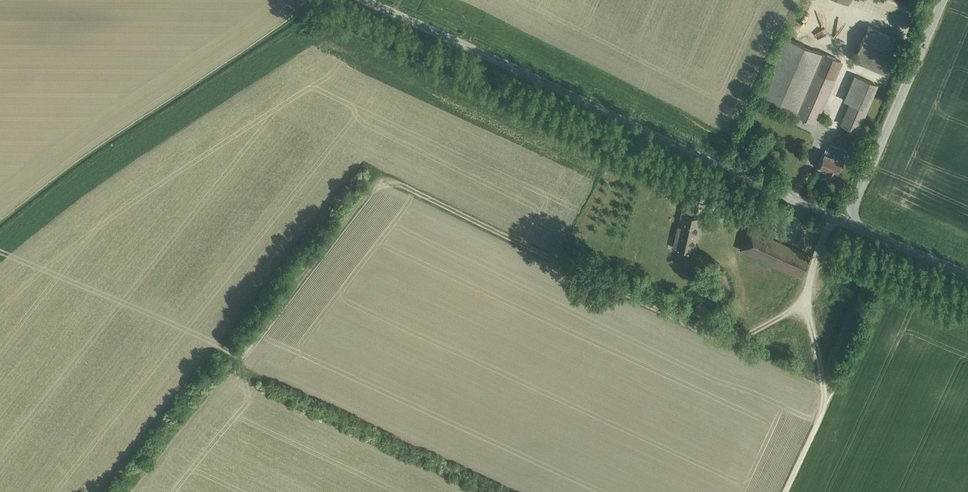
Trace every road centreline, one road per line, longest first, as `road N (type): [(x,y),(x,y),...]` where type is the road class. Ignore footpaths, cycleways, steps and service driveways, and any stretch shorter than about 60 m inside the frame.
road 1 (track): [(834,217),(801,302),(732,340),(388,180),(372,186),(240,353),(0,252)]
road 2 (unclassified): [(847,223),(363,0)]
road 3 (unclassified): [(847,223),(943,0)]
road 4 (unclassified): [(967,275),(847,223)]

